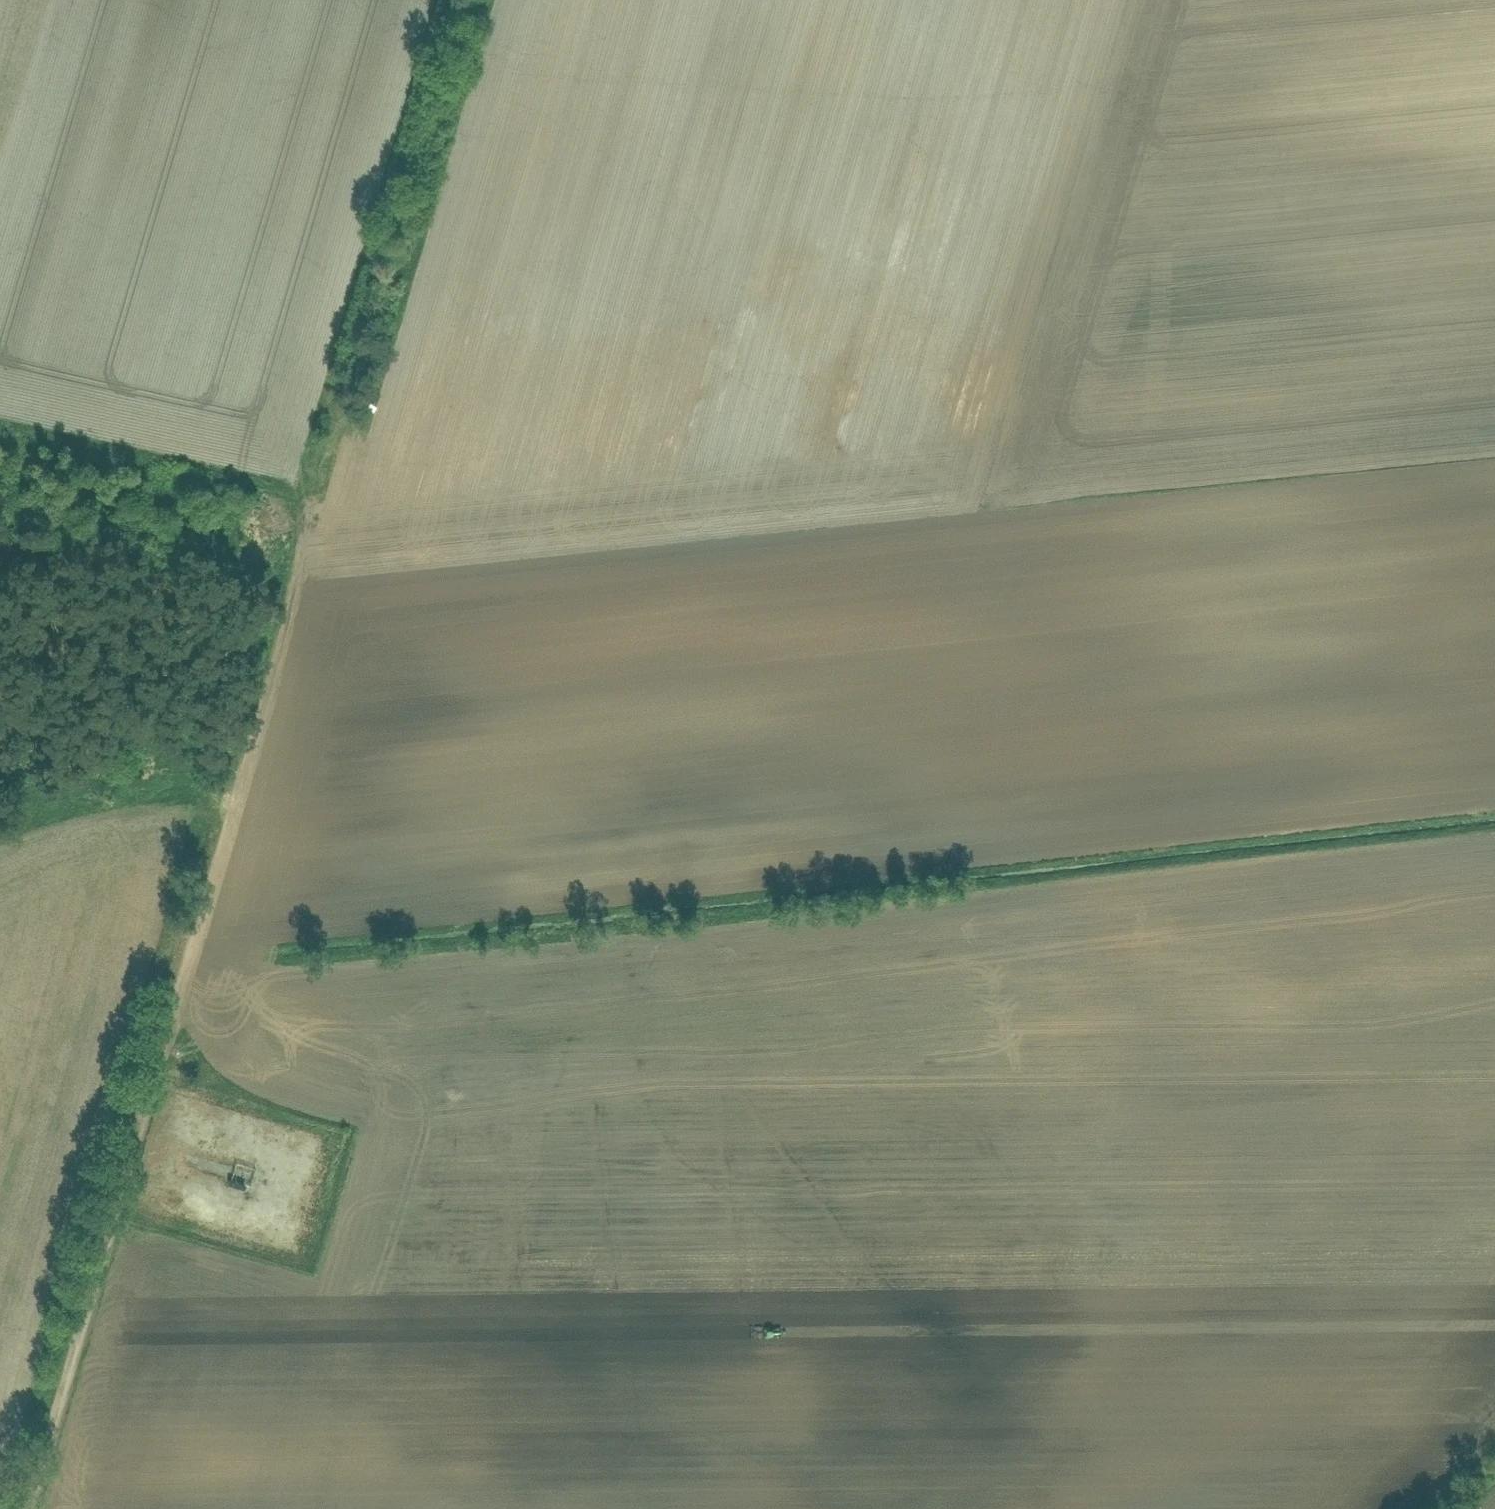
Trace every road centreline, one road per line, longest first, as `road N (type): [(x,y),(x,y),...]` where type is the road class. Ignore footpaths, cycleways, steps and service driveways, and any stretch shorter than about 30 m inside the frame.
road 1 (track): [(11,1508),(454,0)]

